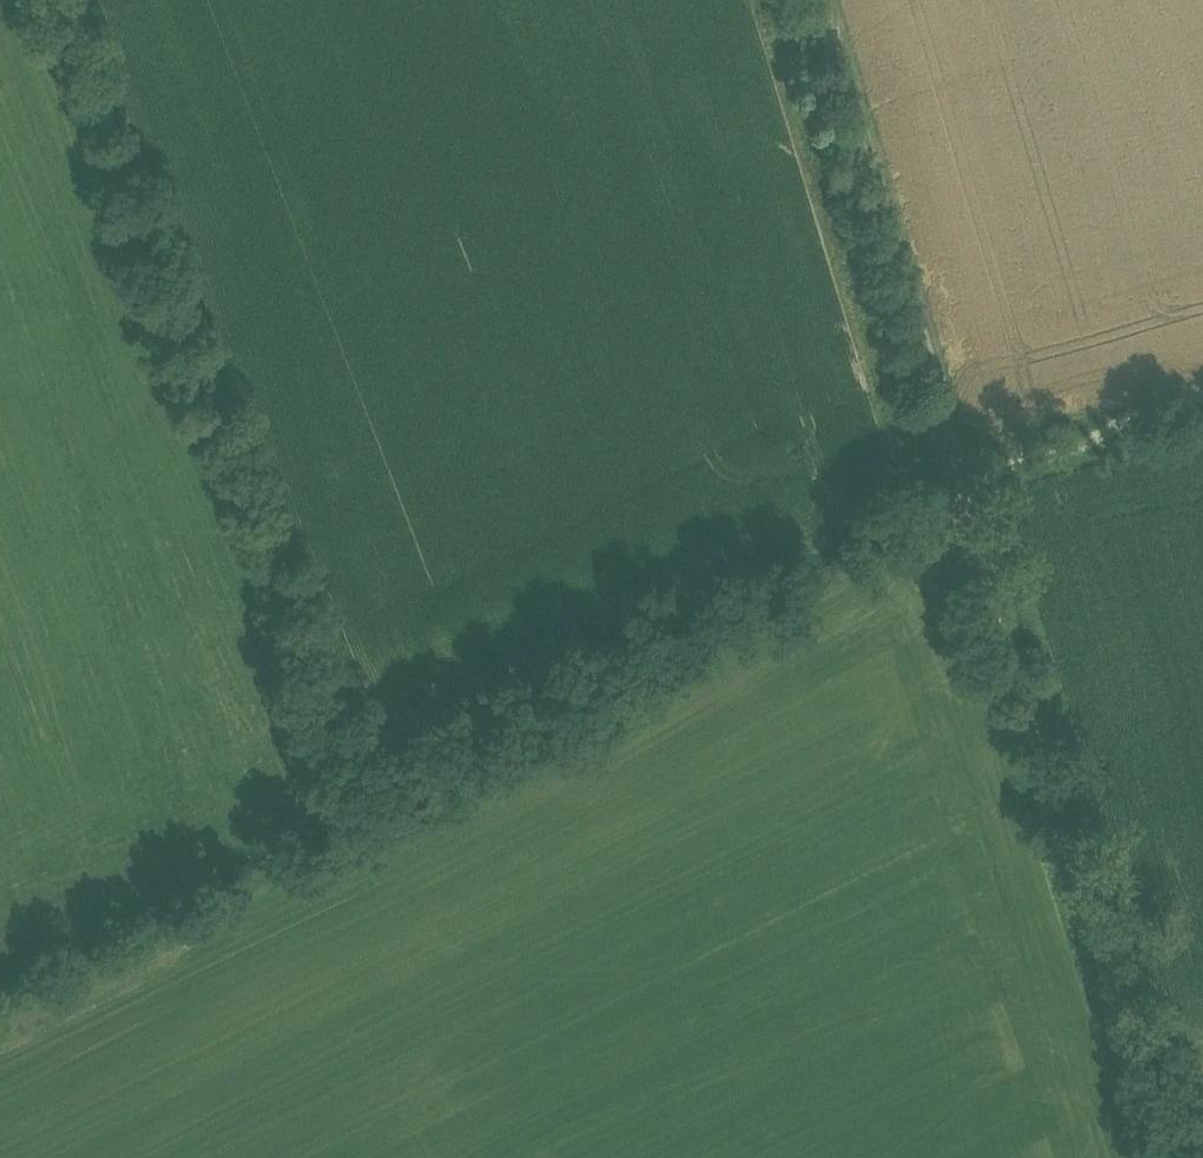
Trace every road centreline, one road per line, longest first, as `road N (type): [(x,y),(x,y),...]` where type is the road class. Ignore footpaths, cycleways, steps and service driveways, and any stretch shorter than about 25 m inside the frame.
road 1 (track): [(830,0),(1177,1157)]

